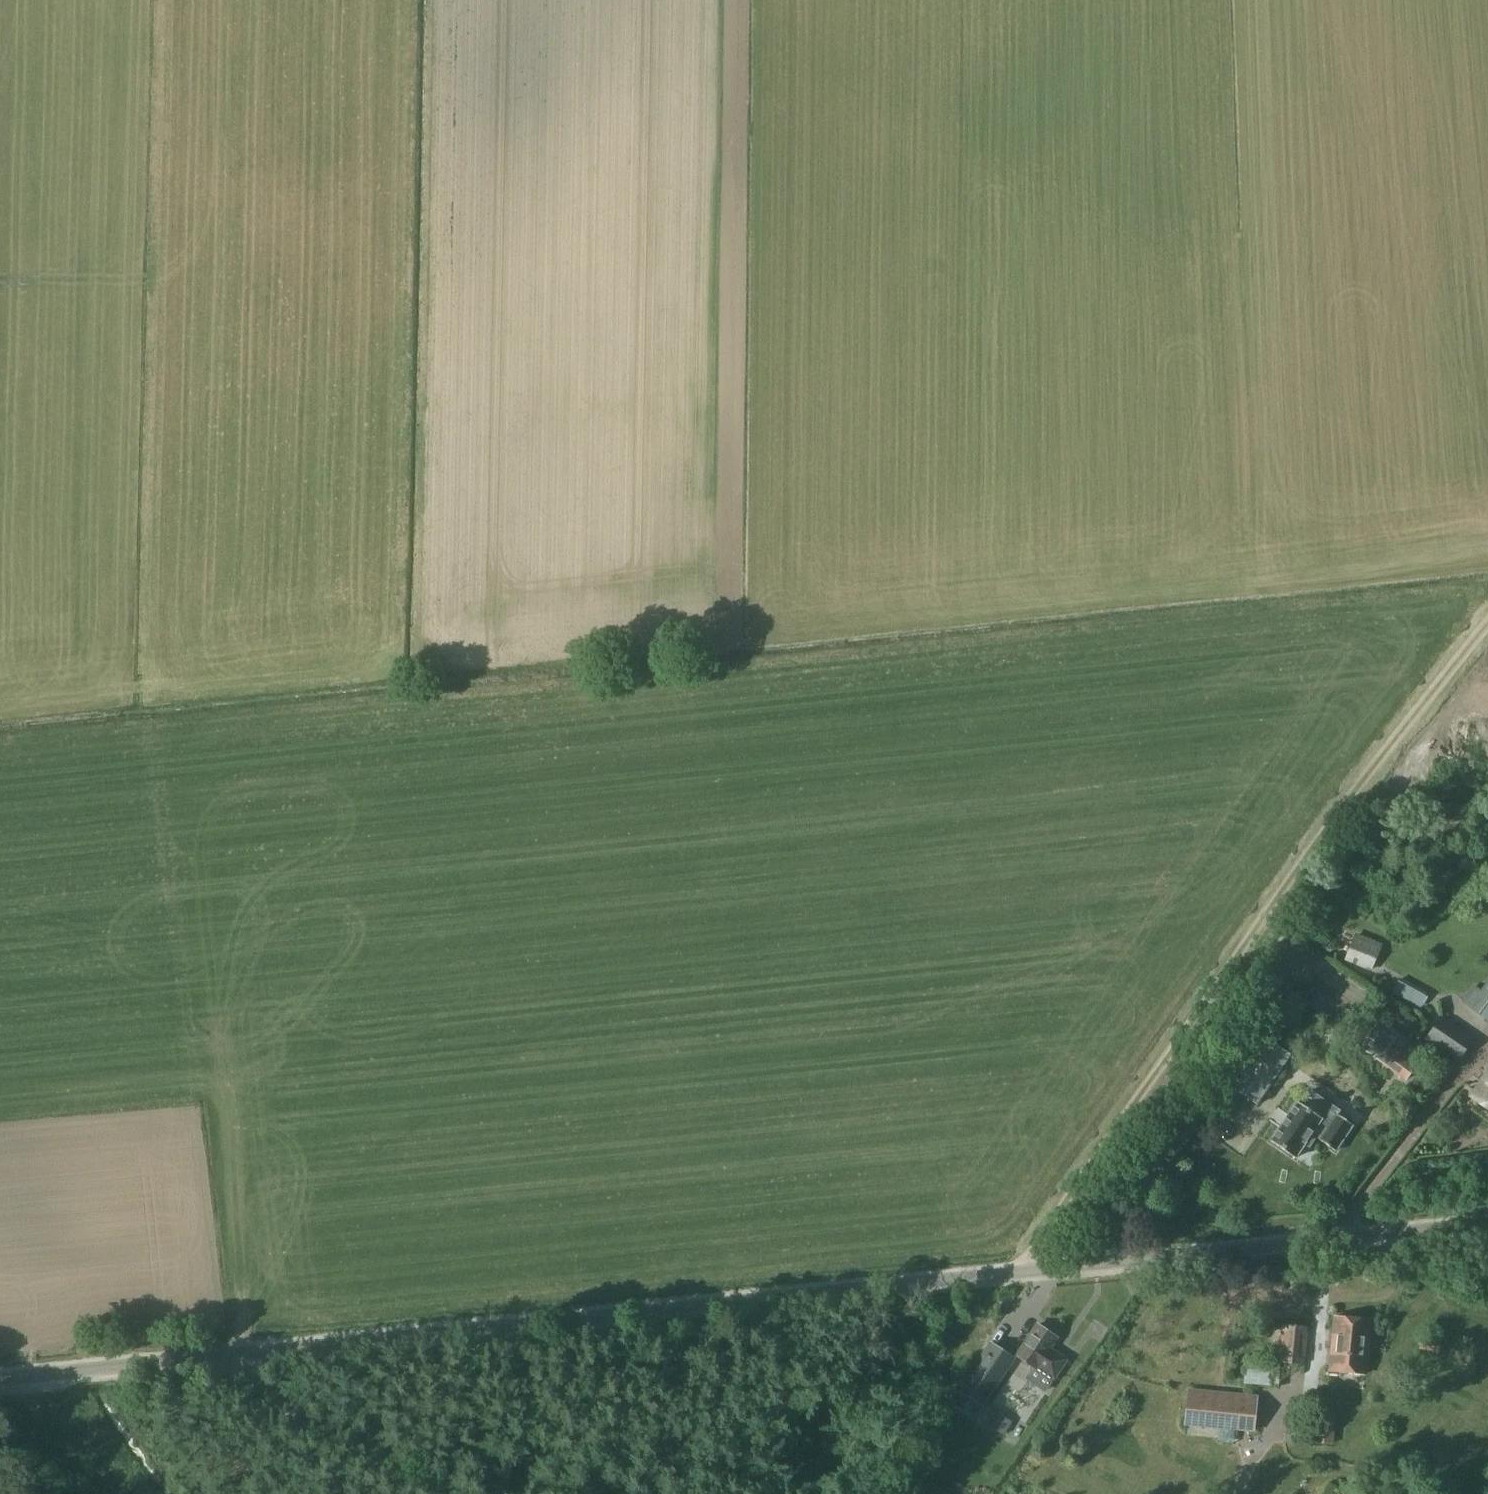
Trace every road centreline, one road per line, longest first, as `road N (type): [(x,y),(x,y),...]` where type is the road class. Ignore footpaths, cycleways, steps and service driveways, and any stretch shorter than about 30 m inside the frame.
road 1 (unclassified): [(0,1374),(1487,1224)]

